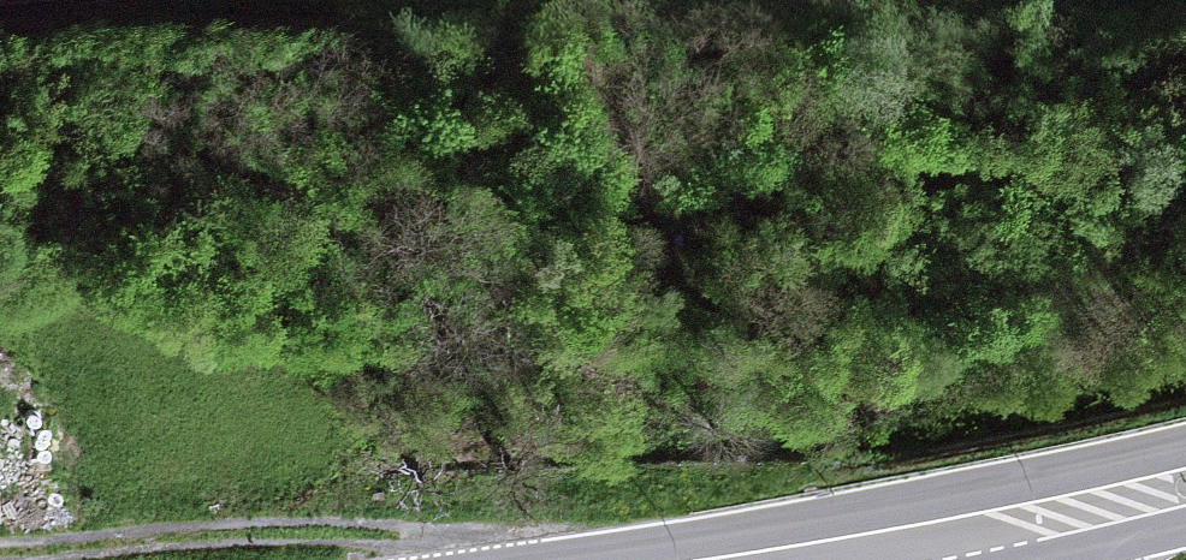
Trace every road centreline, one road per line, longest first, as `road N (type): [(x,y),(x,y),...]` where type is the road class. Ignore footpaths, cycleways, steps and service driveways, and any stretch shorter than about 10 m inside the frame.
road 1 (primary): [(1185,445),(879,509),(565,559)]
road 2 (track): [(0,551),(308,526),(417,532),(461,559)]
road 3 (primary): [(1043,559),(1185,527)]

